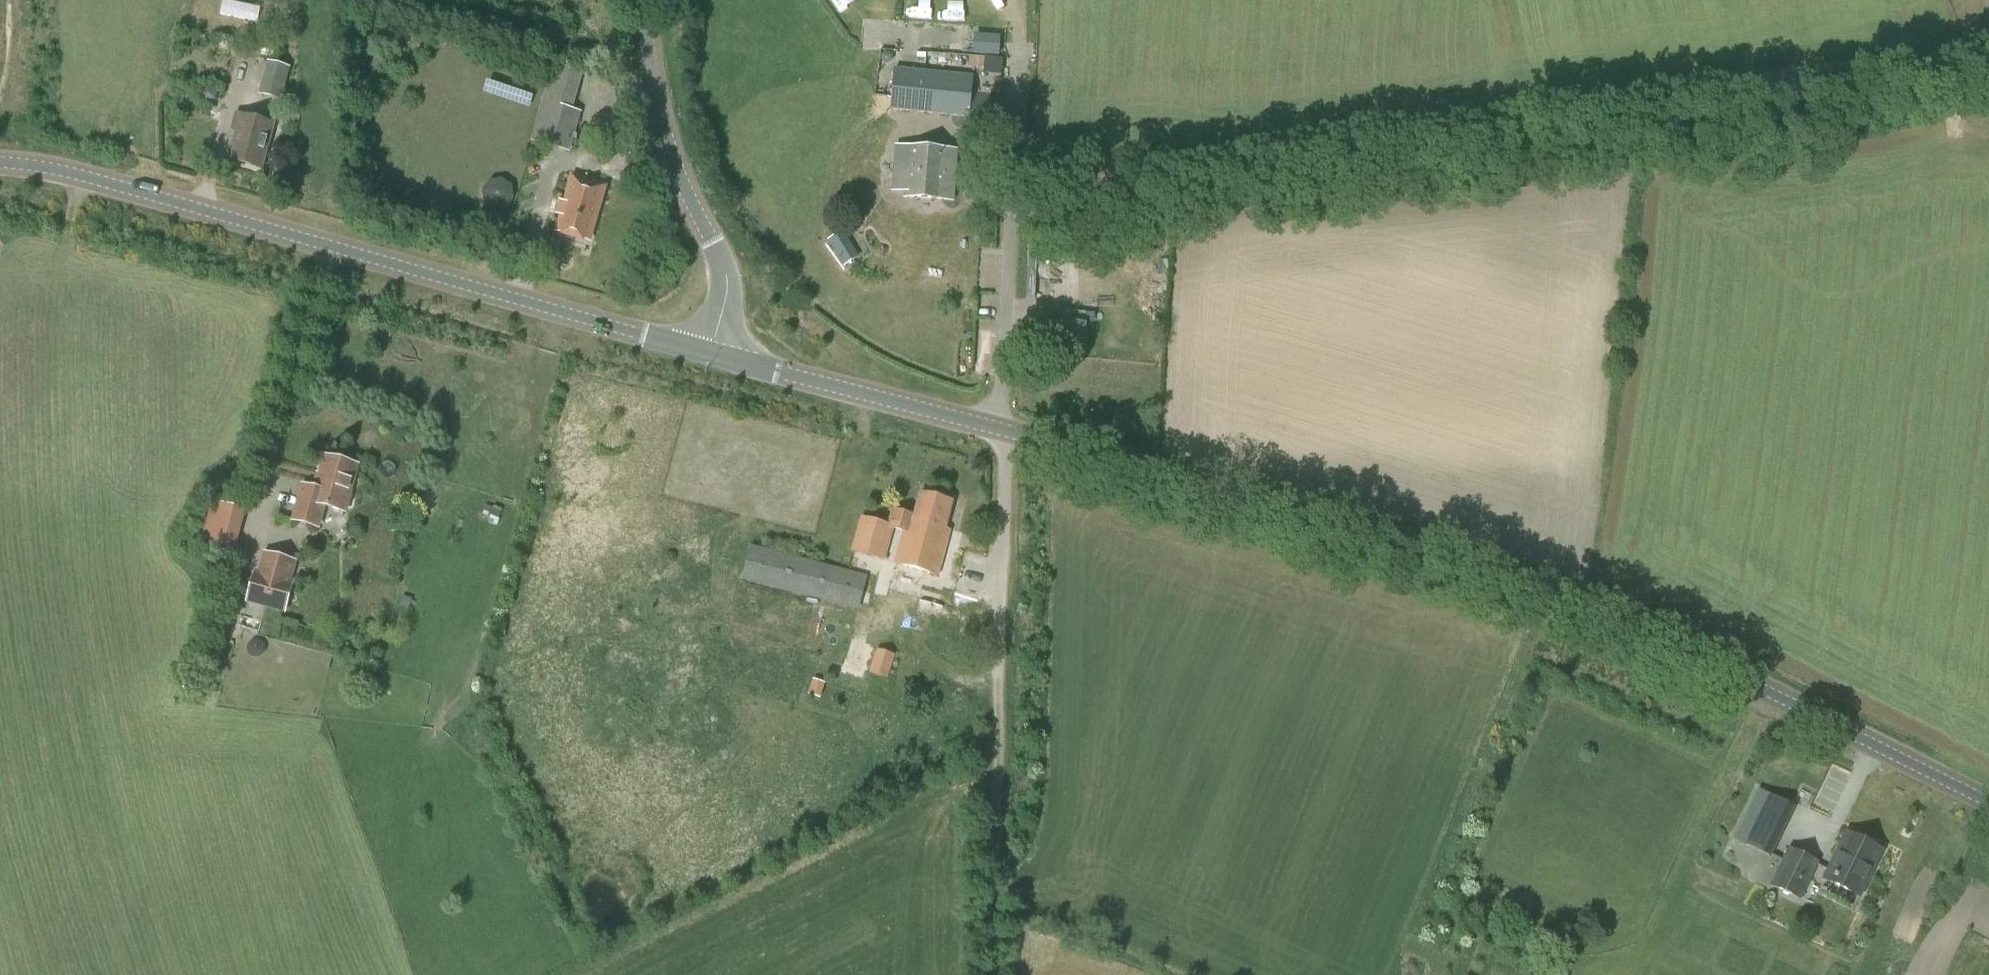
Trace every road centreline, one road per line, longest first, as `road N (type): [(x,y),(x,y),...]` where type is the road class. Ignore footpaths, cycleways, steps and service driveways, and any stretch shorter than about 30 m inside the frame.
road 1 (secondary): [(714,354),(1131,463),(1510,576),(1626,622),(1988,801)]
road 2 (secondary): [(0,162),(83,176),(714,354)]
road 3 (track): [(1005,429),(990,974)]
road 4 (tertiary): [(714,354),(729,294),(725,269),(673,160),(644,0)]

